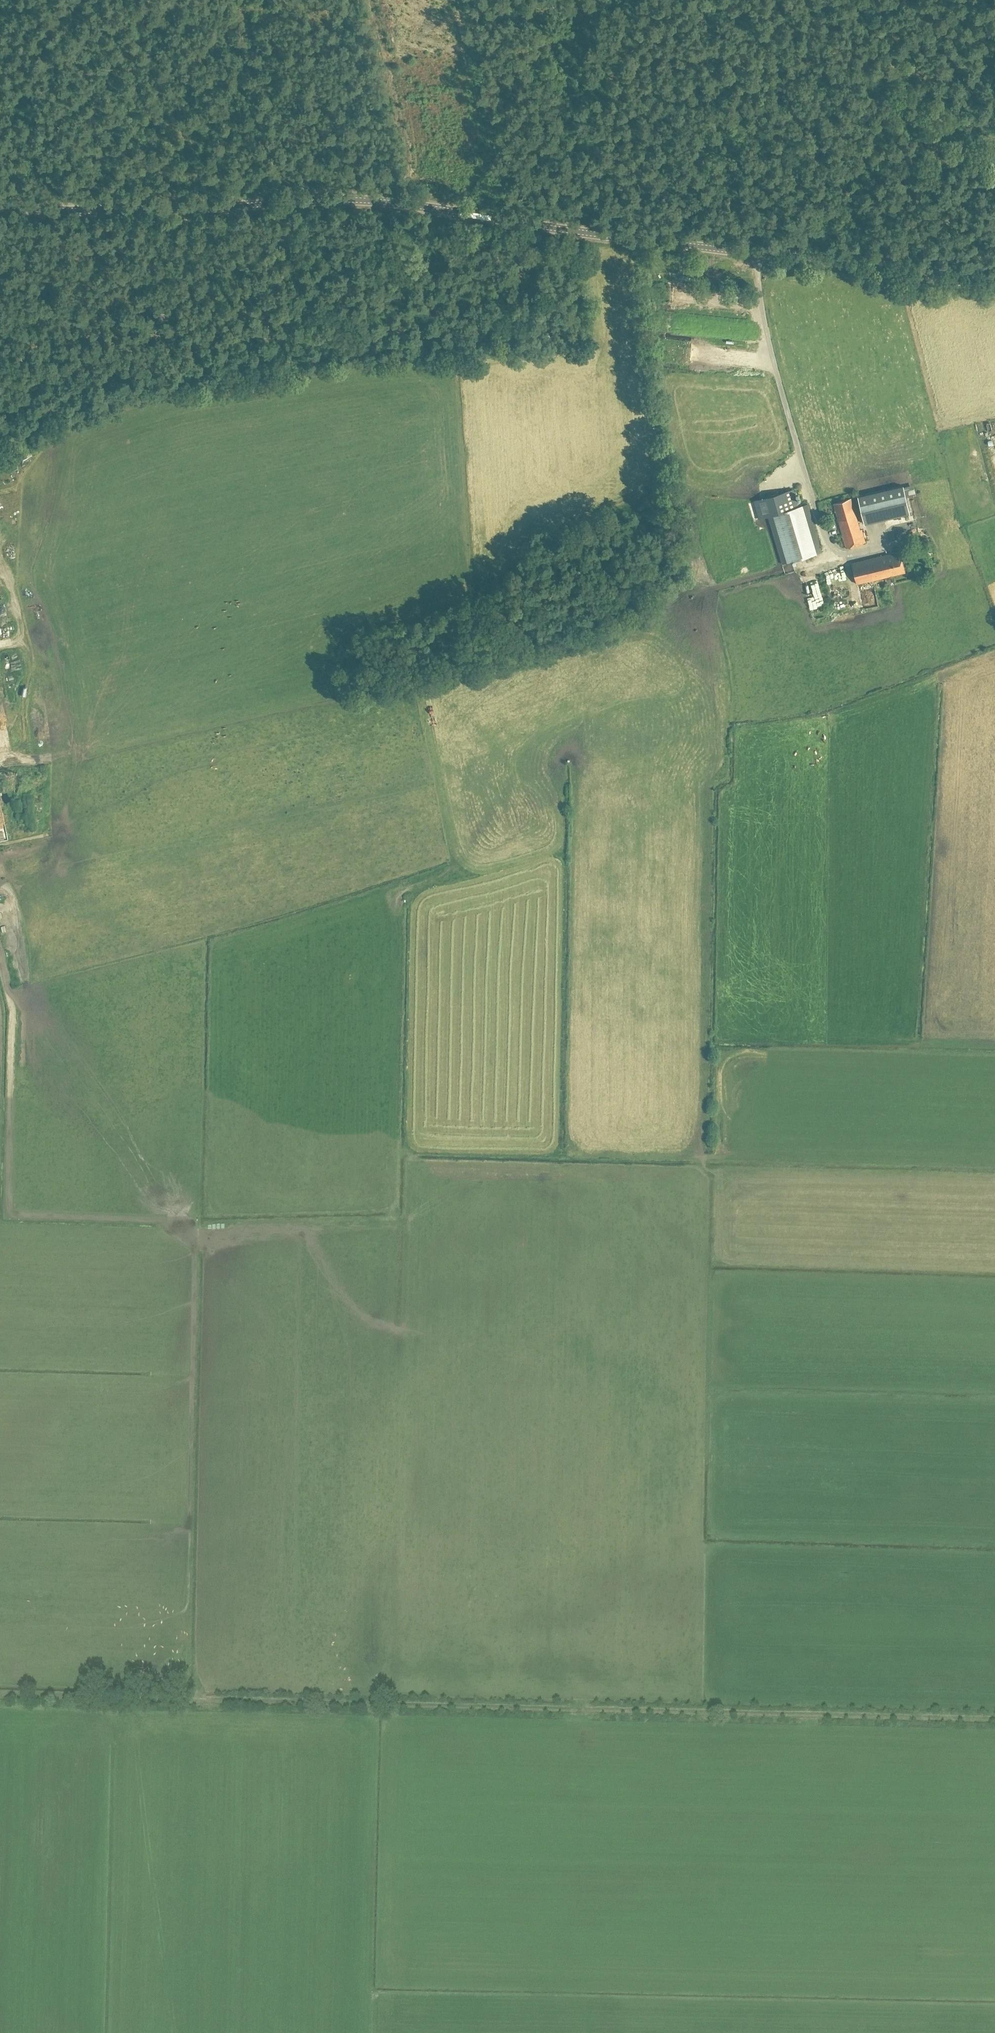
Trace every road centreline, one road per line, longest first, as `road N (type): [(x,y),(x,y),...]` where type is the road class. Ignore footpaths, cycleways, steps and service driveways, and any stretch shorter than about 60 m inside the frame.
road 1 (tertiary): [(994,287),(392,202),(54,211),(0,203)]
road 2 (track): [(0,1696),(994,1719)]
road 3 (track): [(994,172),(889,69),(855,0)]

